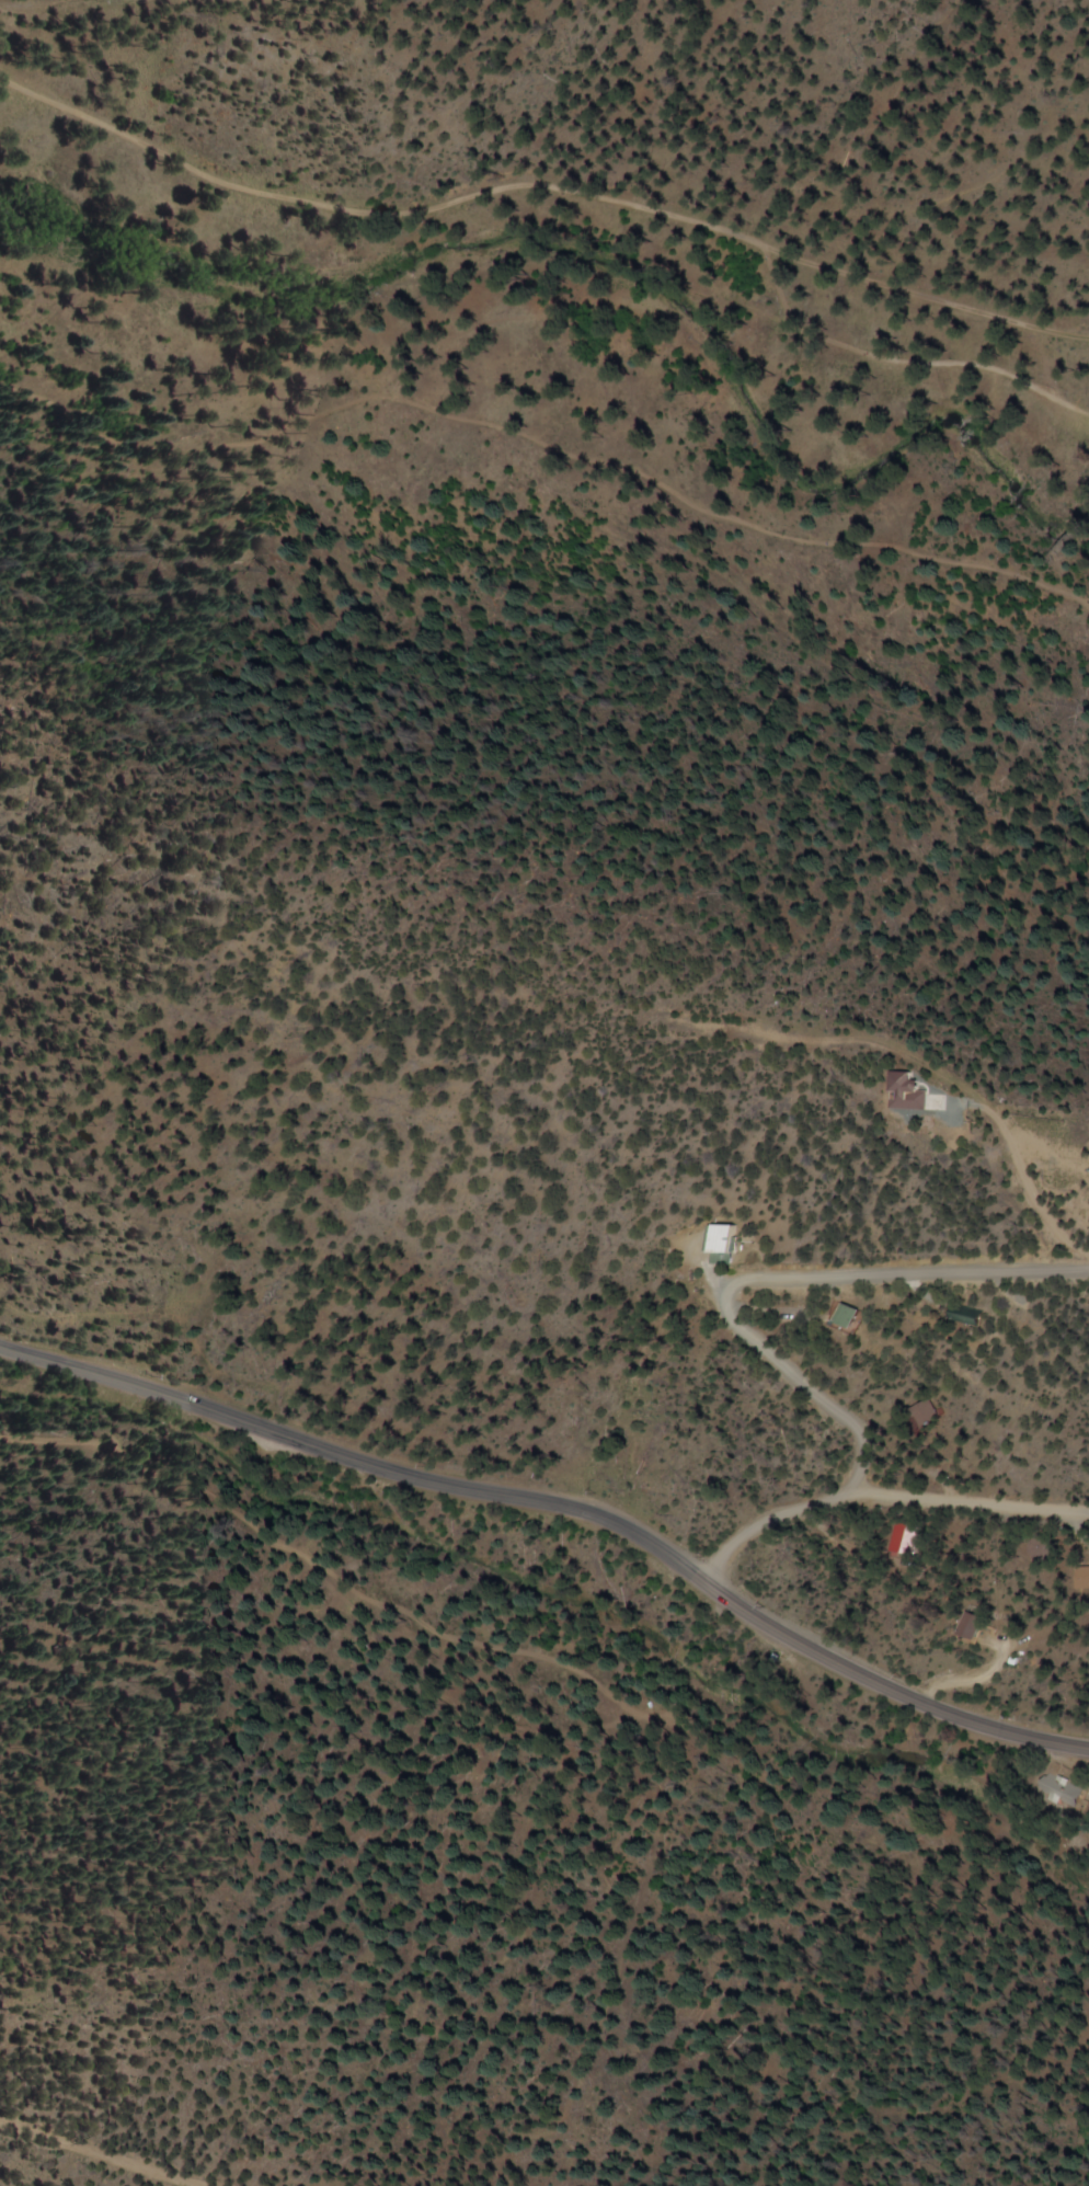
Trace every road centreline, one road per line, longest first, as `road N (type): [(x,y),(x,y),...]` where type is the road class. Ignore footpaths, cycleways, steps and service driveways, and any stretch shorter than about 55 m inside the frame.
road 1 (secondary): [(1088,1750),(1029,1744),(853,1675),(610,1520),(411,1479),(0,1347)]
road 2 (residential): [(862,1492),(858,1443),(737,1304),(737,1283),(981,1255),(1088,1251)]
road 3 (residential): [(981,1255),(986,1195),(977,1159),(887,1049),(800,993),(703,975),(631,986)]
road 4 (residential): [(862,1492),(1088,1522)]
road 5 (residential): [(0,2115),(207,2185)]
road 6 (residential): [(704,1577),(761,1520),(862,1492)]

